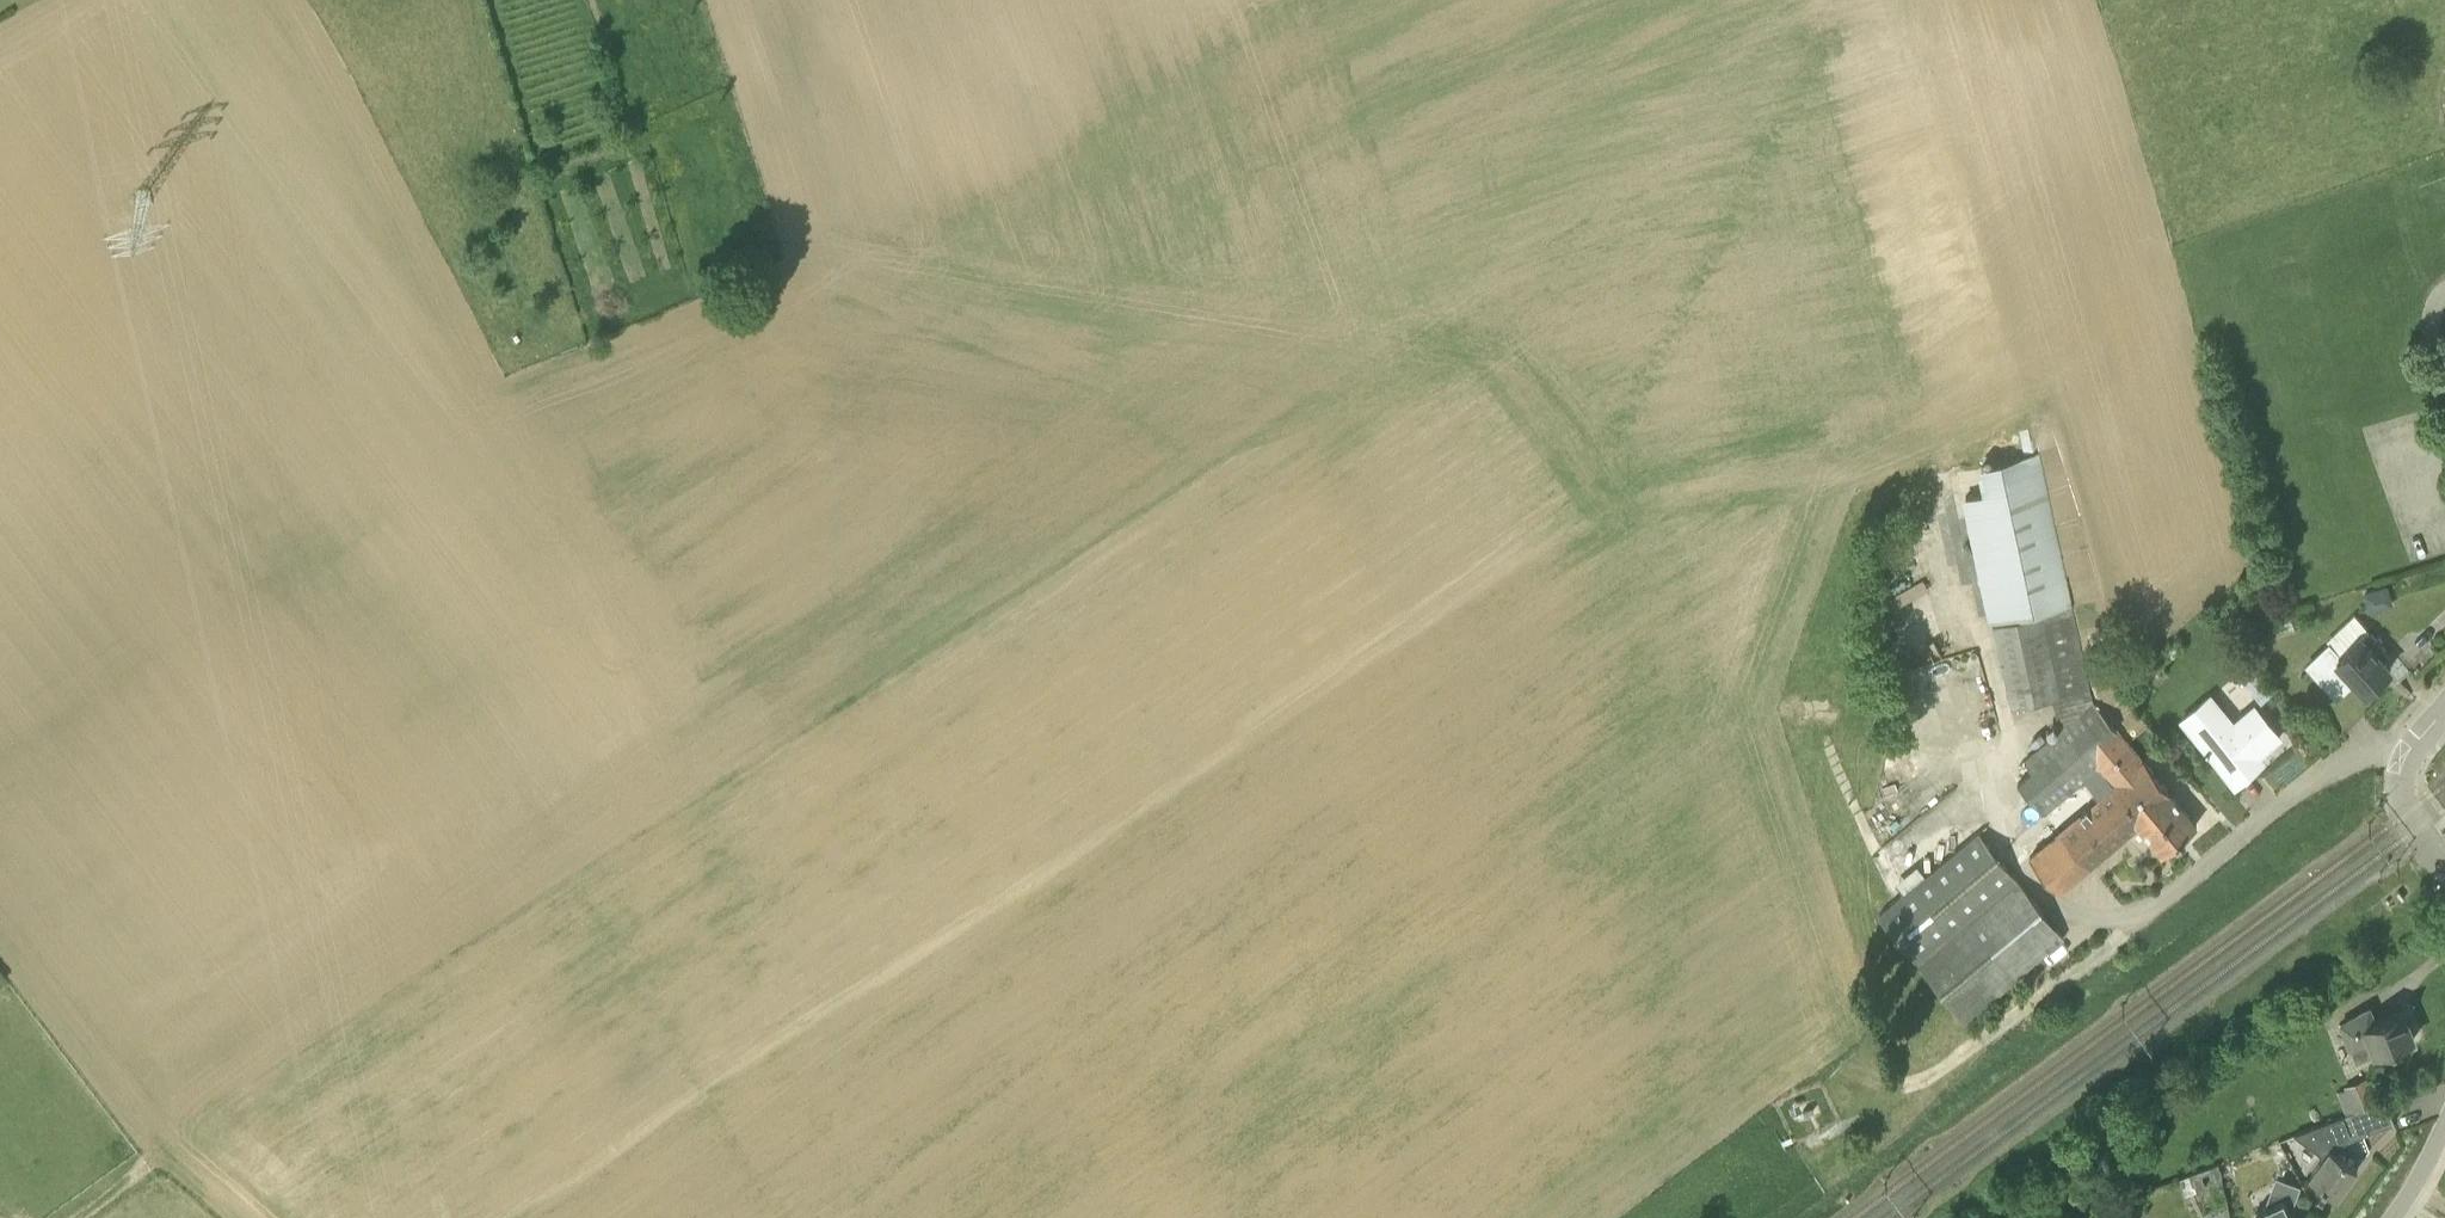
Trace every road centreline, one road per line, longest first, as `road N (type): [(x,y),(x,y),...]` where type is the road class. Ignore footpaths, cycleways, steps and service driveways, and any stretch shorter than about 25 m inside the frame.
road 1 (tertiary): [(2444,865),(2400,791),(2408,755),(2444,709)]

